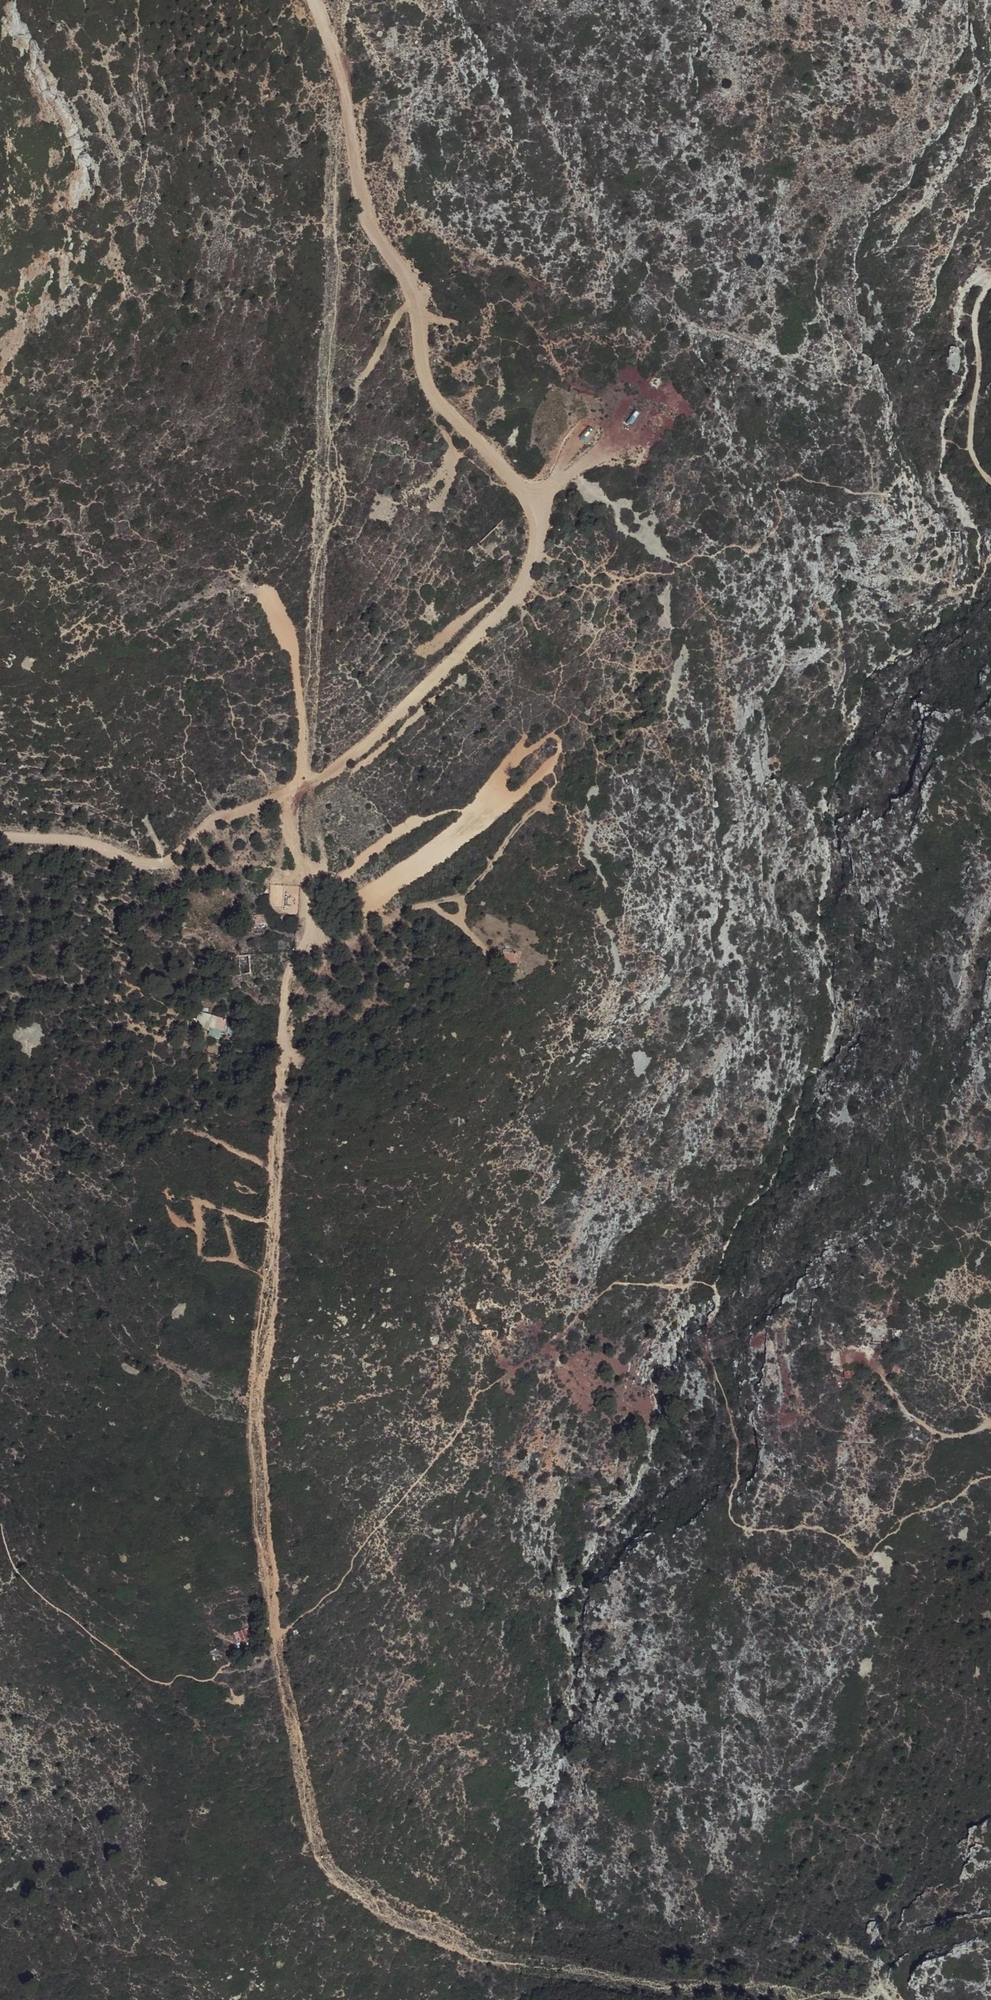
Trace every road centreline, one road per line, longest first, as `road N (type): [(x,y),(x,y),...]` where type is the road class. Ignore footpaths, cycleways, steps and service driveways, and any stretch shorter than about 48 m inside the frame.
road 1 (track): [(0,835),(80,840),(139,864),(173,856),(218,817),(289,795),(352,757),(527,579),(539,531),(514,481),(430,384),(404,272),(373,236),(343,87),(314,0)]
road 2 (track): [(294,656),(299,704),(289,795),(305,886),(304,928),(281,1061),(279,1282),(260,1398),(278,1638)]
road 3 (track): [(990,281),(974,316),(980,367),(969,448),(990,480)]
road 4 (track): [(861,1354),(933,1431),(960,1436),(990,1425)]

